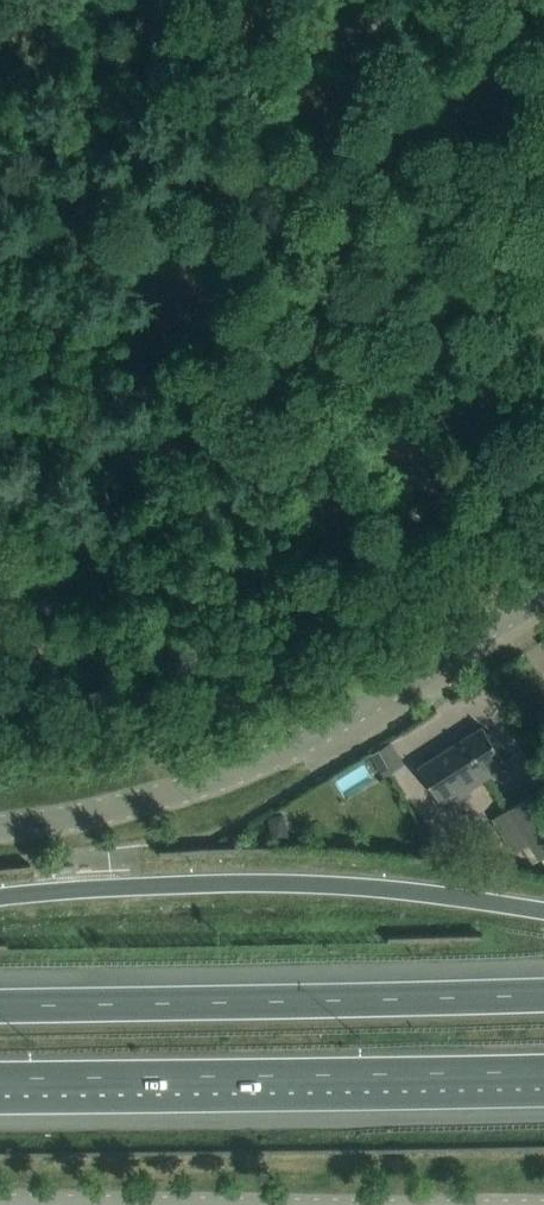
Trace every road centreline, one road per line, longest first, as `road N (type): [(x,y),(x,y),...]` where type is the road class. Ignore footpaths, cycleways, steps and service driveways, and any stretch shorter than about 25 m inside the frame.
road 1 (unclassified): [(0,833),(197,790),(322,729),(543,597)]
road 2 (motorway): [(543,998),(0,1008)]
road 3 (motorway): [(0,1076),(543,1067)]

